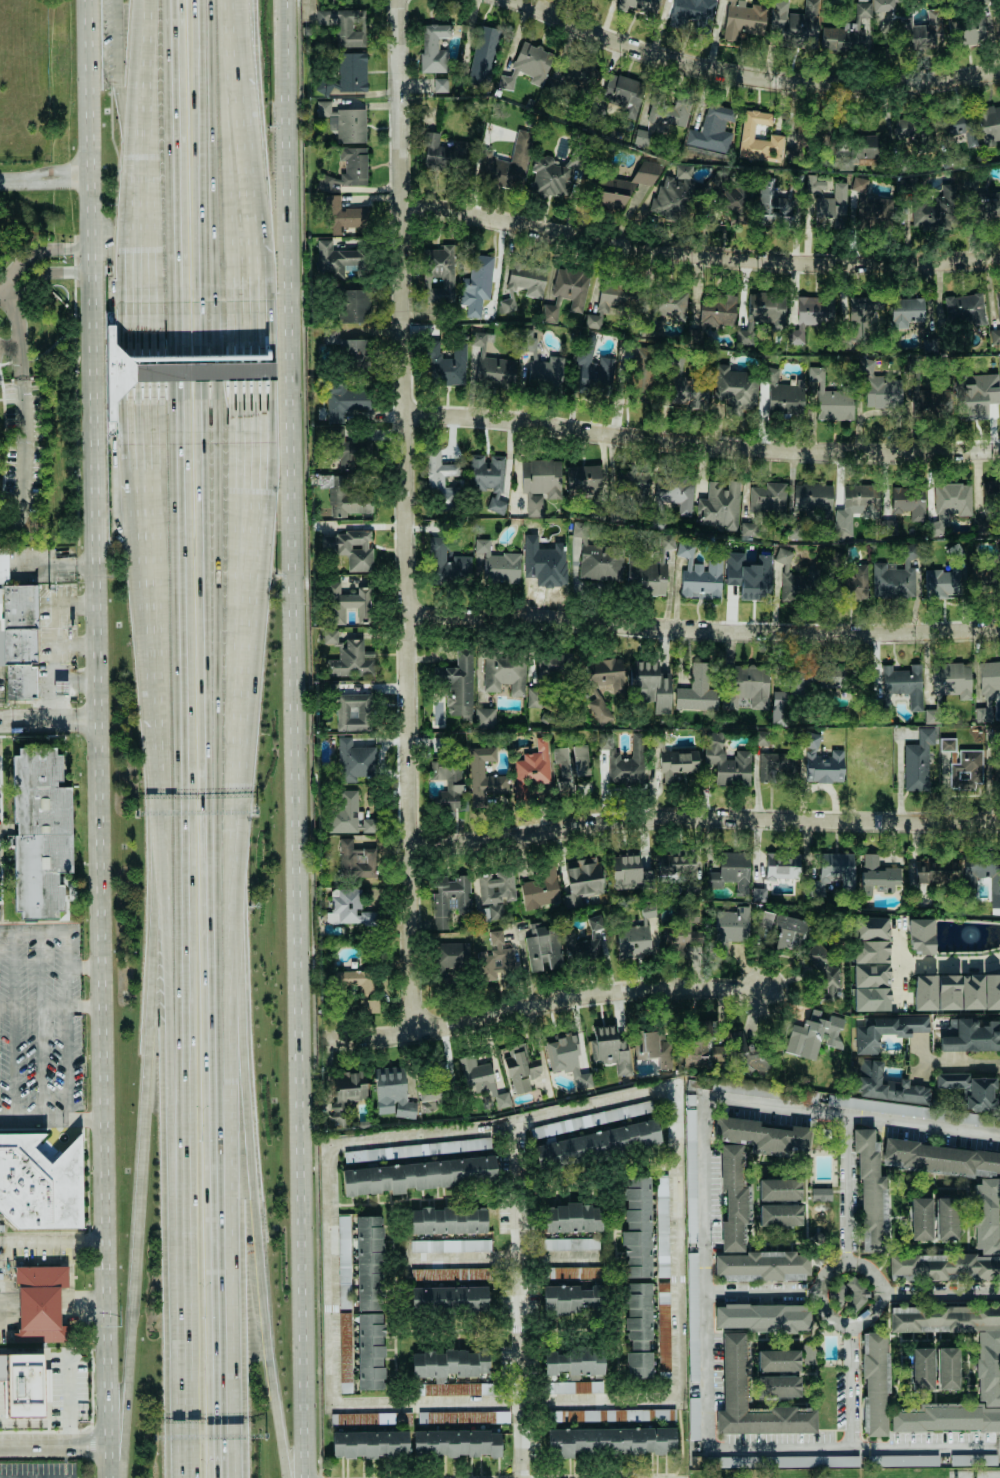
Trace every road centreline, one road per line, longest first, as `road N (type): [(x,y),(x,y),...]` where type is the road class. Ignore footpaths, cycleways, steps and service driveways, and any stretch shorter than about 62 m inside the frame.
road 1 (primary): [(90,0),(92,645),(108,1477)]
road 2 (primary): [(304,1477),(292,0)]
road 3 (residential): [(399,0),(413,1000),(425,1022)]
road 4 (motorway): [(181,371),(190,1027),(182,1128)]
road 5 (motorway): [(224,1477),(227,861)]
road 6 (residential): [(999,256),(878,265),(760,261),(402,206)]
road 7 (residential): [(999,449),(755,448),(505,419),(405,416)]
road 8 (motorway): [(160,857),(126,1386),(109,1449)]
road 9 (residential): [(999,629),(749,631),(407,616)]
road 10 (residential): [(999,821),(660,817),(411,843)]
road 11 (motorway): [(304,1475),(228,980)]
road 12 (residential): [(999,71),(901,85),(766,80),(614,40),(514,0)]
road 13 (motorway): [(175,0),(181,371)]
road 14 (motorway): [(182,1128),(185,1477)]
road 15 (residential): [(425,1022),(442,1029),(641,988),(760,991)]
road 16 (motorway): [(222,535),(218,259)]
road 17 (motorway): [(160,857),(182,1128)]
road 18 (motorway): [(143,249),(146,467)]
road 19 (residential): [(21,380),(20,489),(0,524)]

